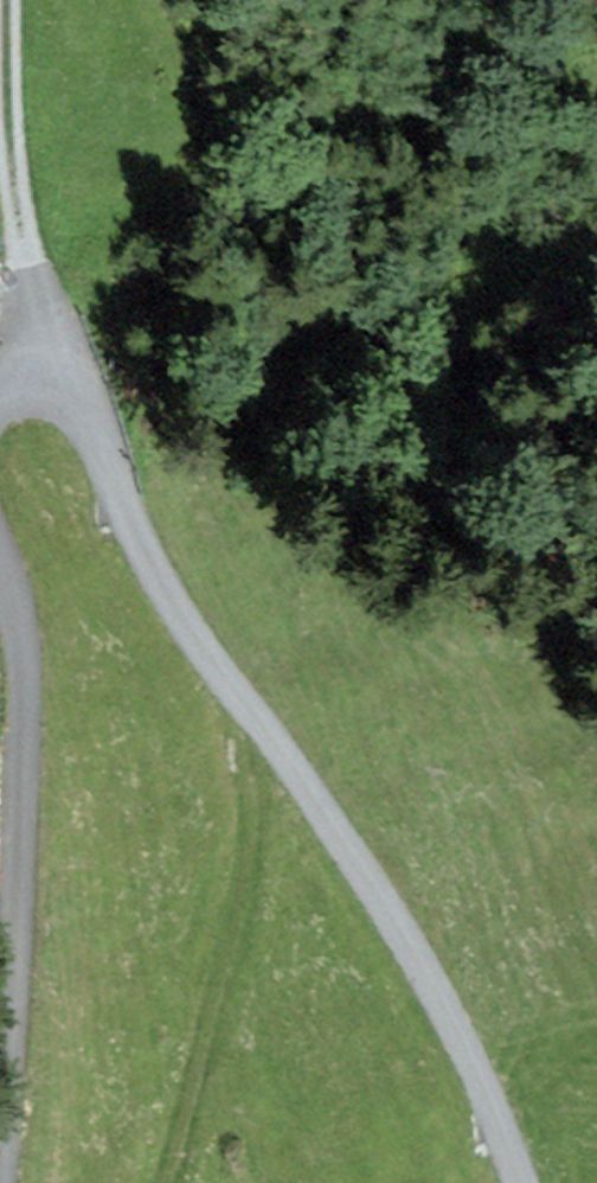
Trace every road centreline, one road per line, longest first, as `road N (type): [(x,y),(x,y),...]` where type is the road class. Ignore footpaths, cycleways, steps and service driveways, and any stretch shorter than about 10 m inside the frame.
road 1 (unclassified): [(541,1182),(500,1077),(324,786),(226,657),(163,555),(140,460),(104,397),(61,376),(24,412),(19,470),(43,586),(15,1182)]
road 2 (track): [(61,376),(35,192),(34,0)]

